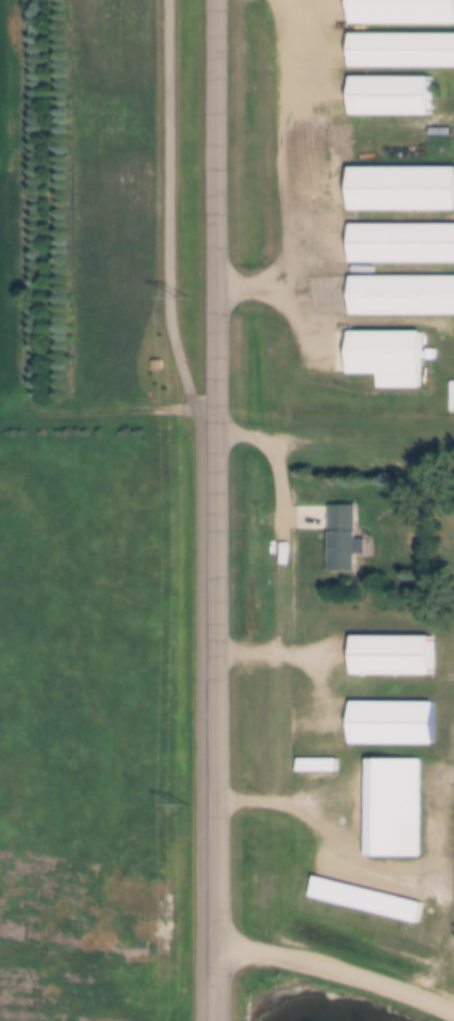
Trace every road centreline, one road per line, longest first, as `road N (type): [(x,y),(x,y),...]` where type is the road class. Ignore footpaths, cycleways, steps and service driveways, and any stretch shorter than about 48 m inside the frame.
road 1 (residential): [(215,1020),(214,0)]

